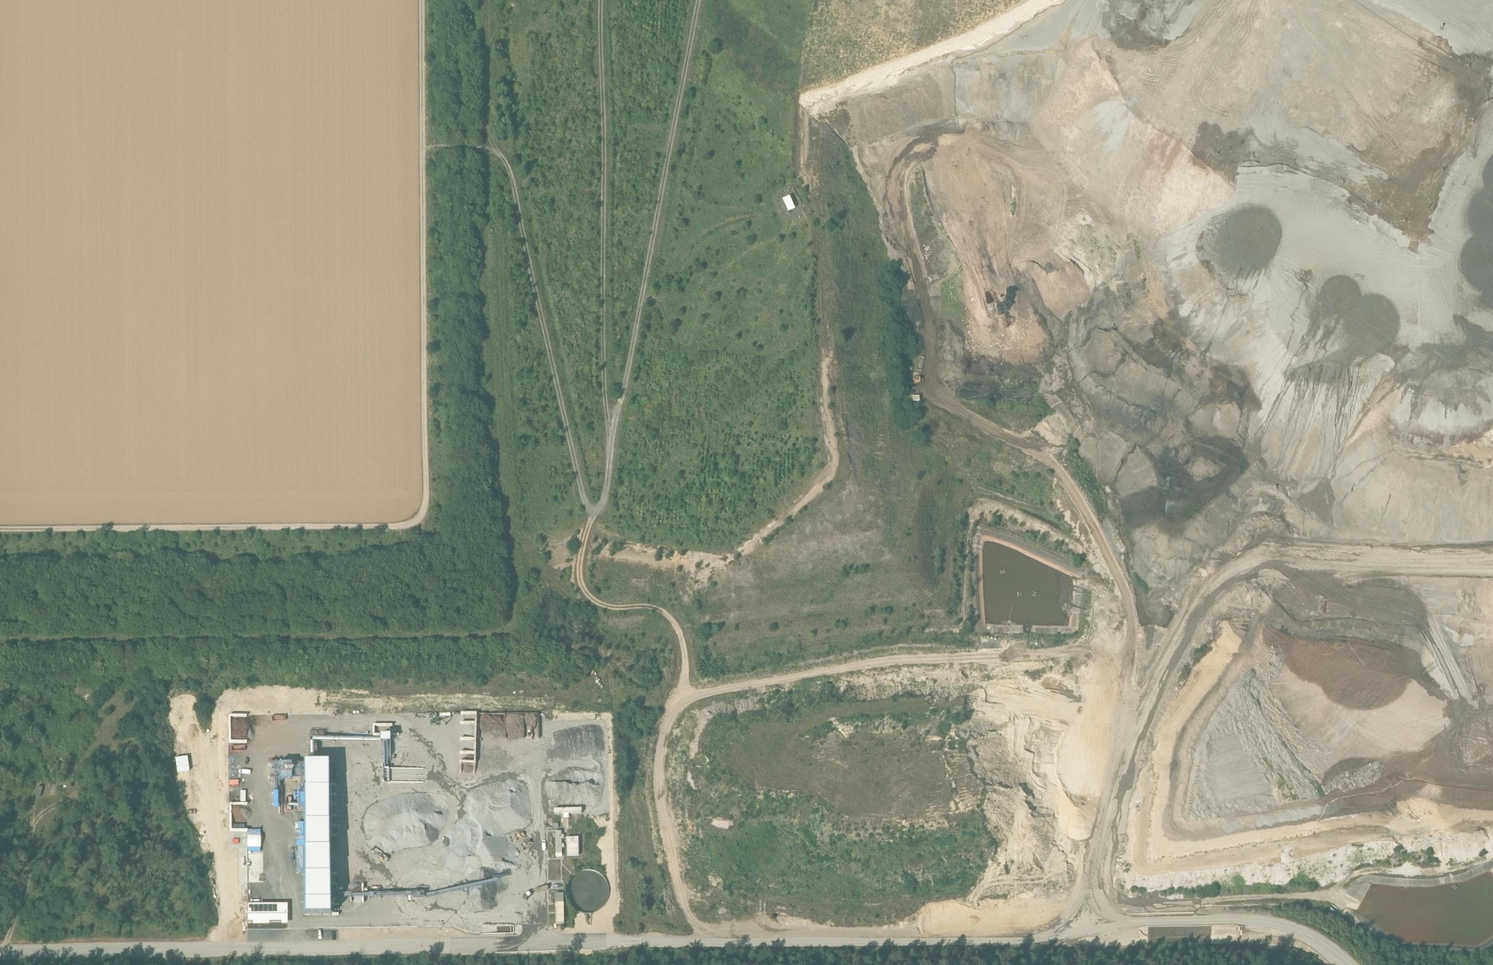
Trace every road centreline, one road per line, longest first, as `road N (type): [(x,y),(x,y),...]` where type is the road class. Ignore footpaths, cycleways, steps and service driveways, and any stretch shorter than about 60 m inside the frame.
road 1 (track): [(0,530),(397,528),(417,520),(427,483),(423,0)]
road 2 (track): [(705,0),(644,310),(608,457),(596,464),(576,461),(503,157),(425,146)]
road 3 (track): [(608,457),(605,0)]
road 4 (track): [(1349,964),(1311,937),(1262,923),(1131,917)]
road 5 (track): [(487,0),(485,123),(495,152)]

